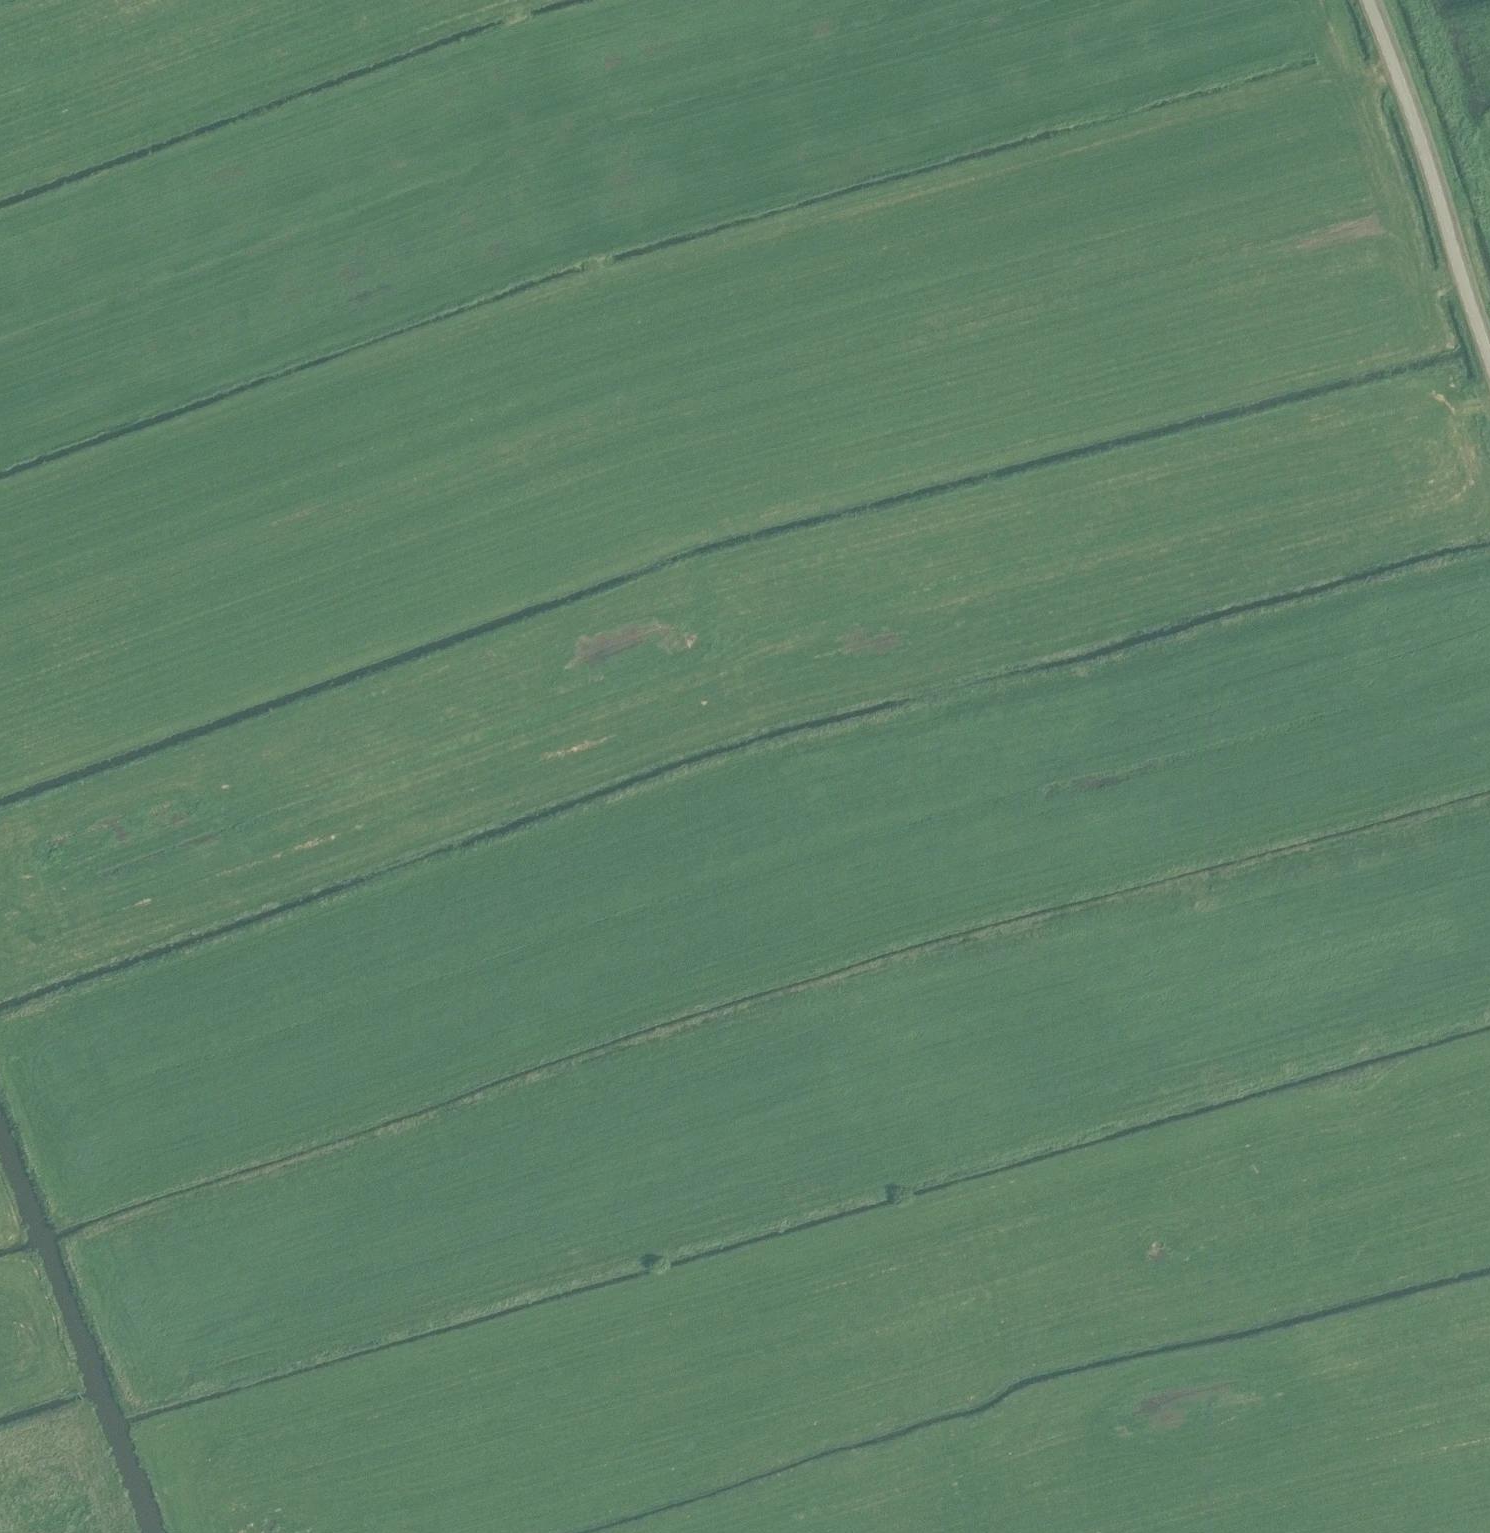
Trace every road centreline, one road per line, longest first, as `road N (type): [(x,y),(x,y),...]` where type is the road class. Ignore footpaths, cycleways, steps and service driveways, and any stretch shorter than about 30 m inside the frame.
road 1 (unclassified): [(1489,361),(1368,0)]

